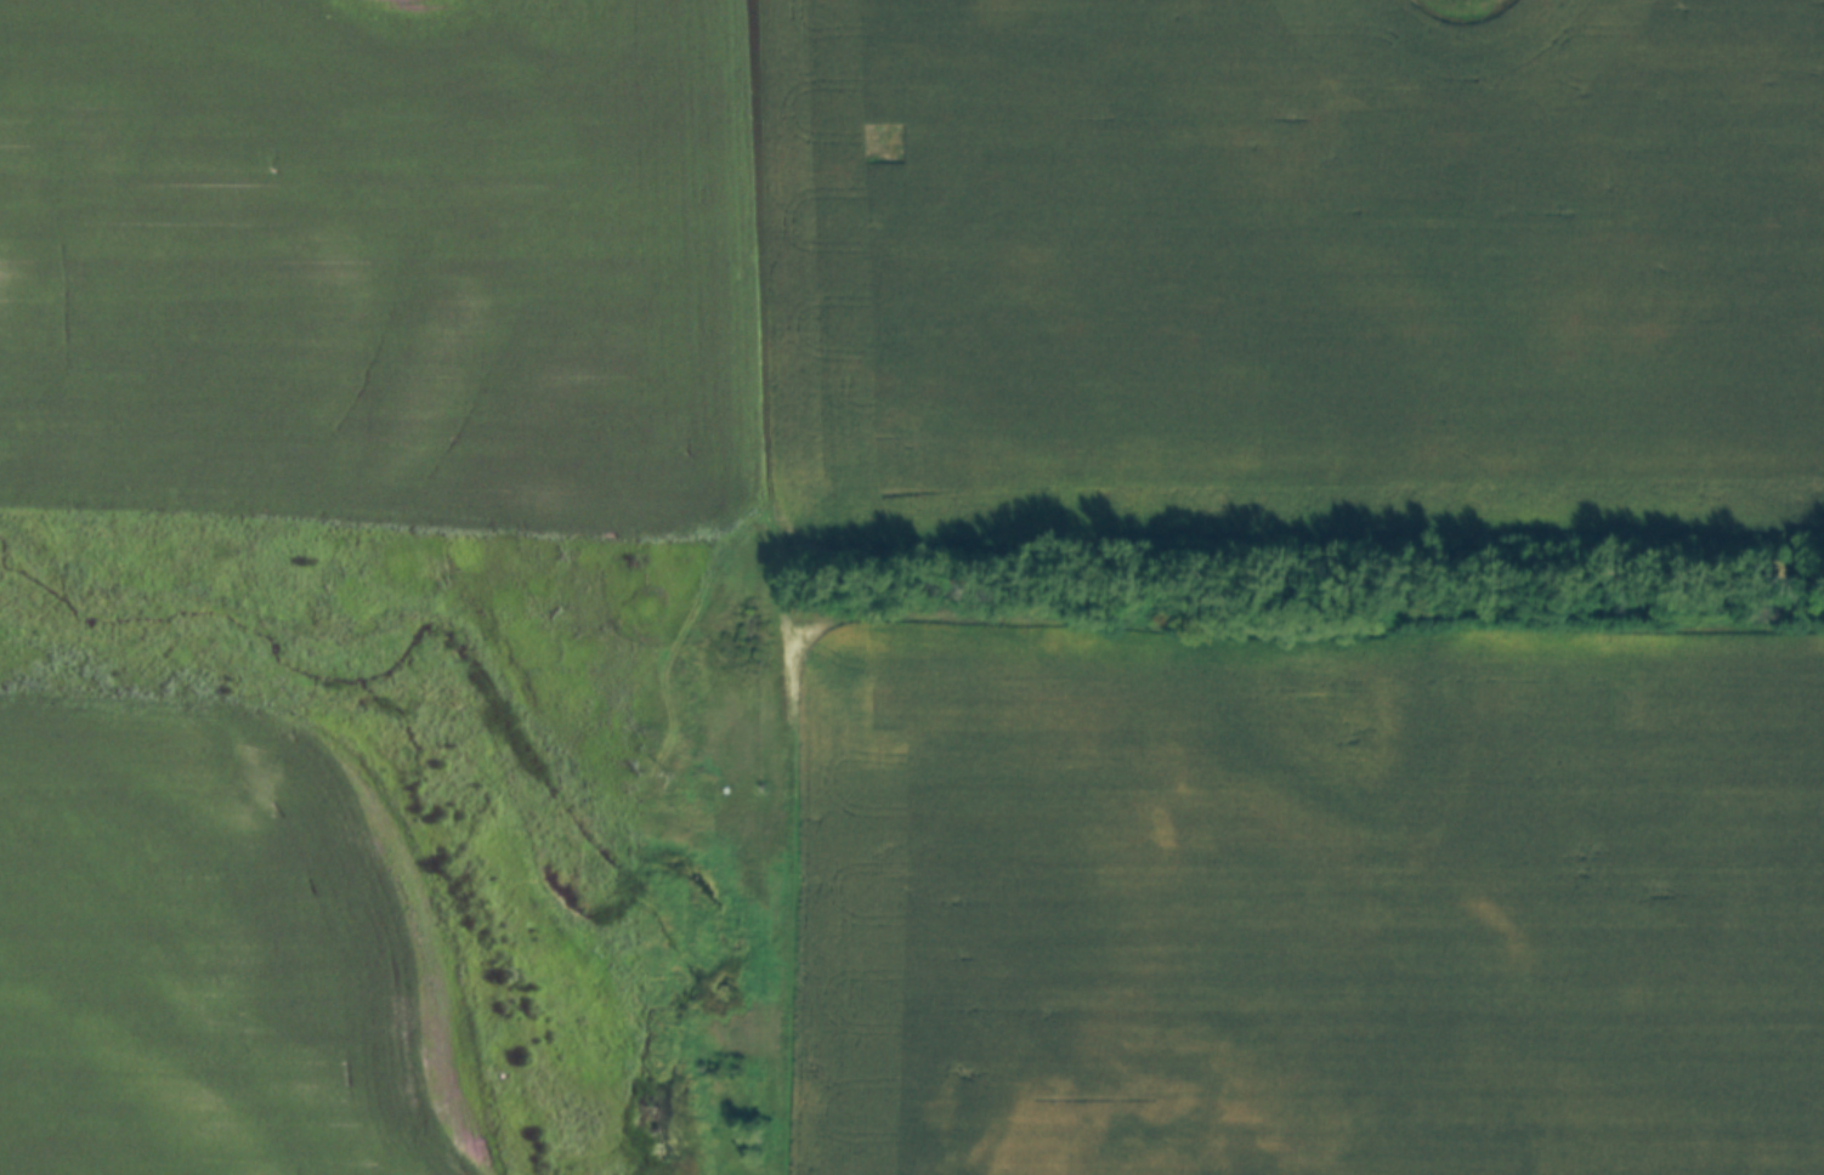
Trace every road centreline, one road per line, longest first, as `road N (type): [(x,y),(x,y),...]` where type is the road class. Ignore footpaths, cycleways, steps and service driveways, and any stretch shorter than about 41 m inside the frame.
road 1 (track): [(774,1174),(776,722),(784,612),(757,472),(746,0)]

